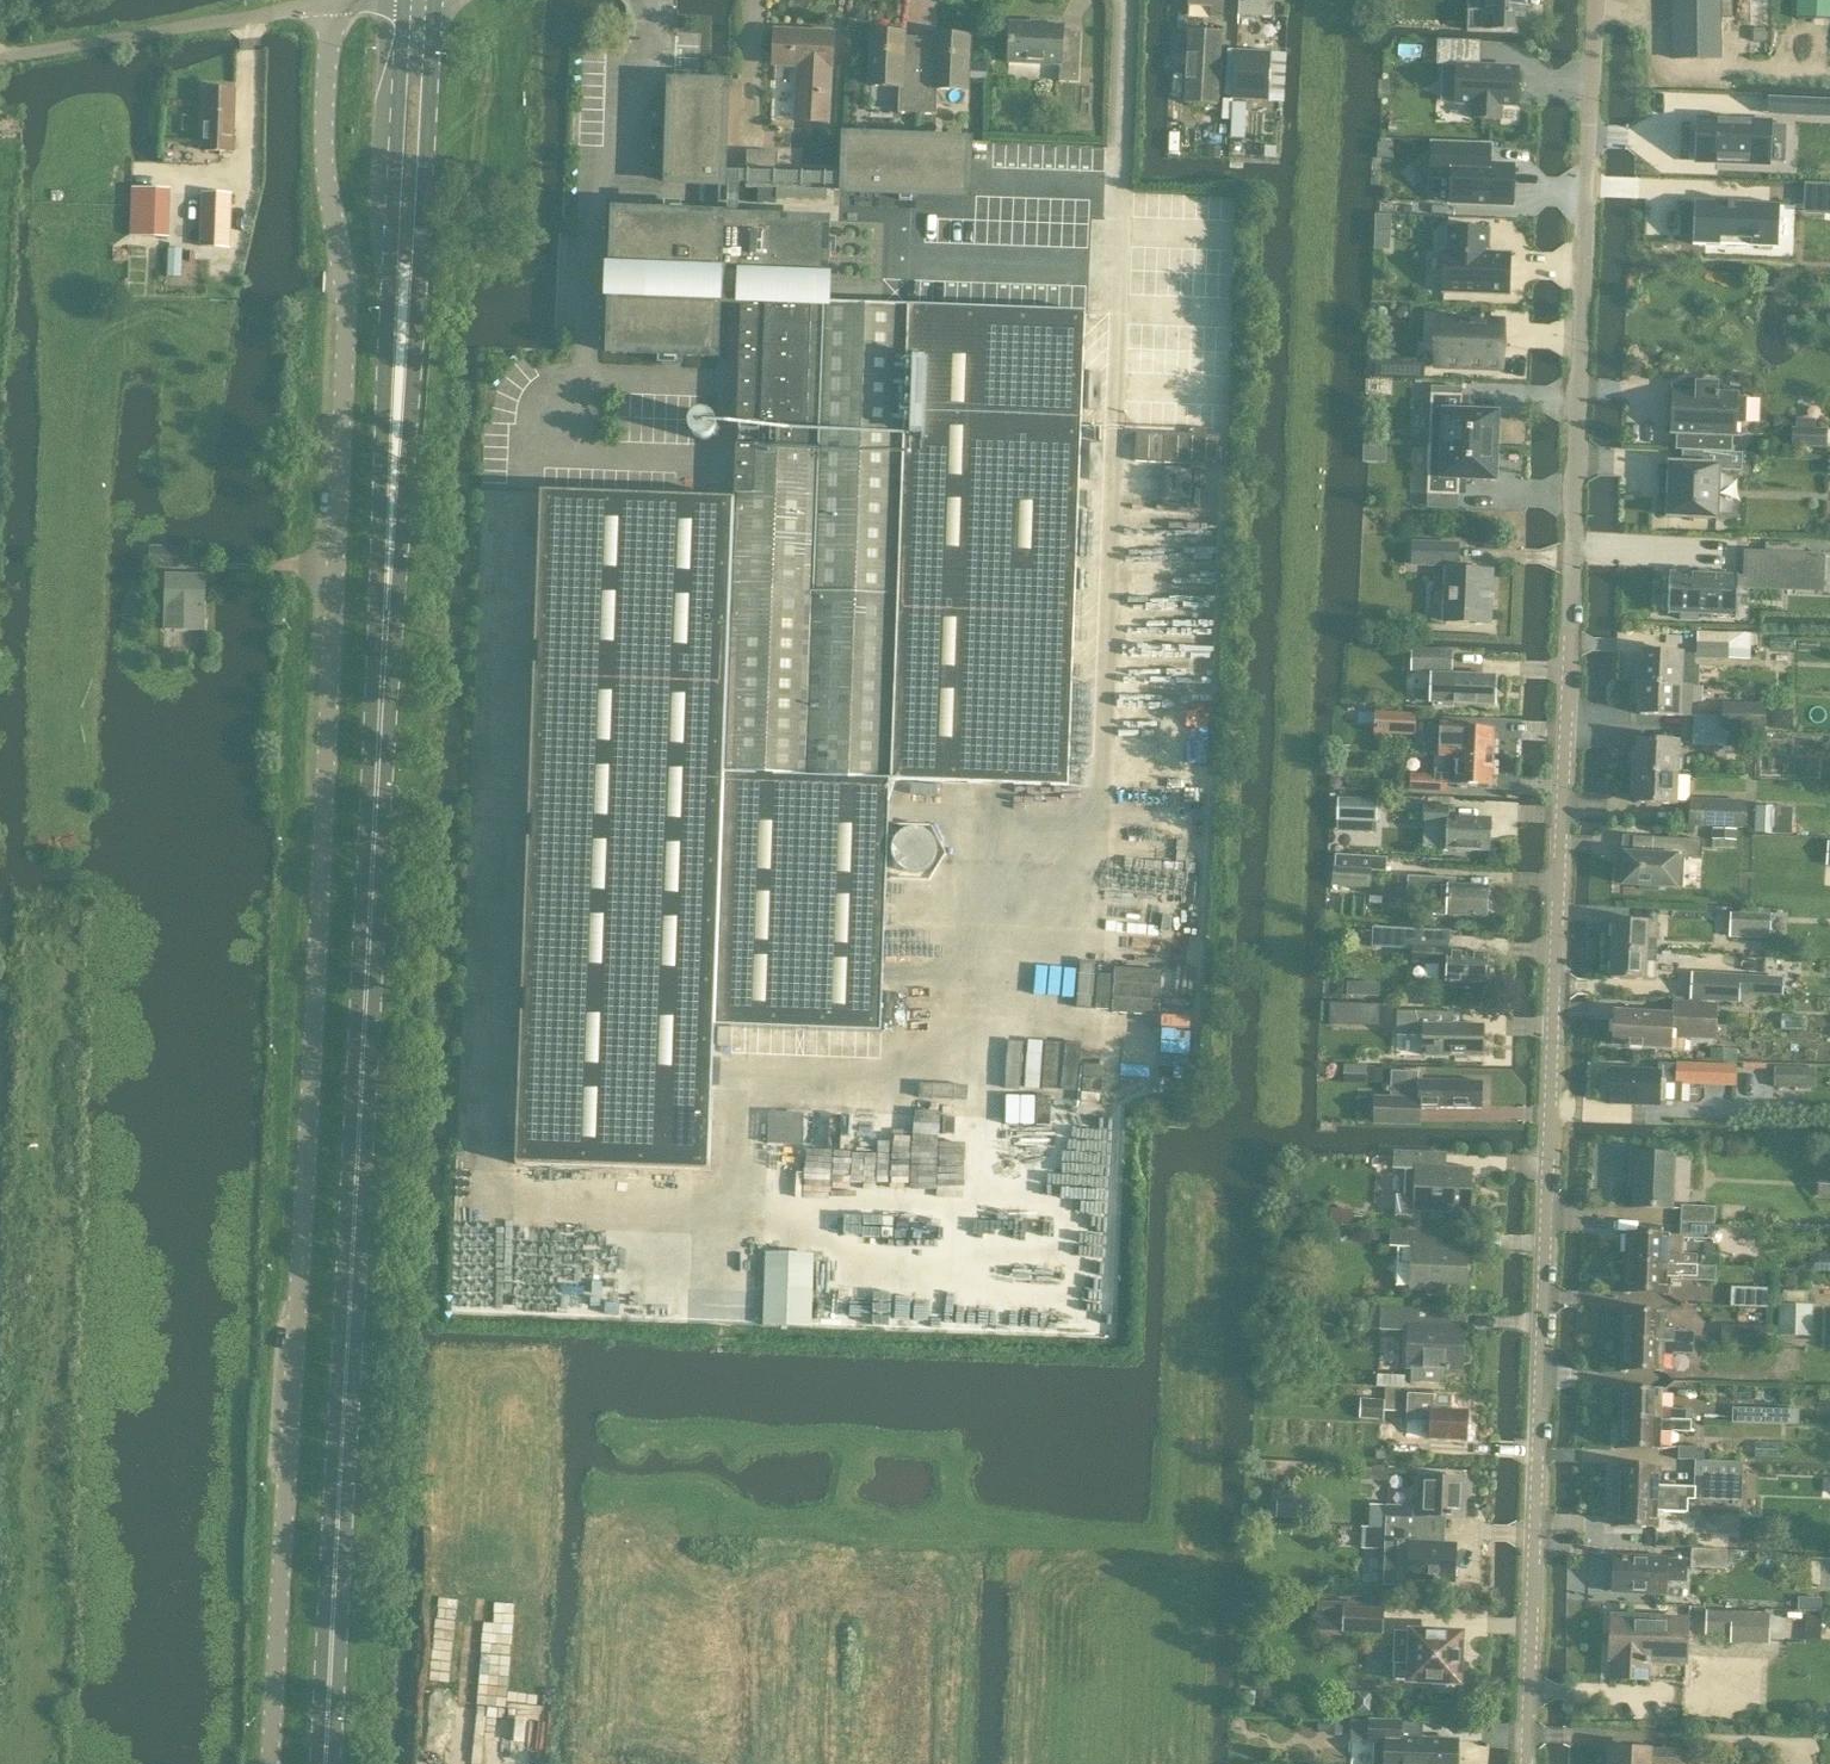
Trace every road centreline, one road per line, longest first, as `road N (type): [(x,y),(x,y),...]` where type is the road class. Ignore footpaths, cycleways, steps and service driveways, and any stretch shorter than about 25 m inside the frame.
road 1 (primary): [(328,1763),(417,0)]
road 2 (unclassified): [(1520,1763),(1595,0)]
road 3 (unclassified): [(331,3),(325,166),(343,278),(341,416),(271,1763)]
road 4 (unclassified): [(0,59),(331,3)]

